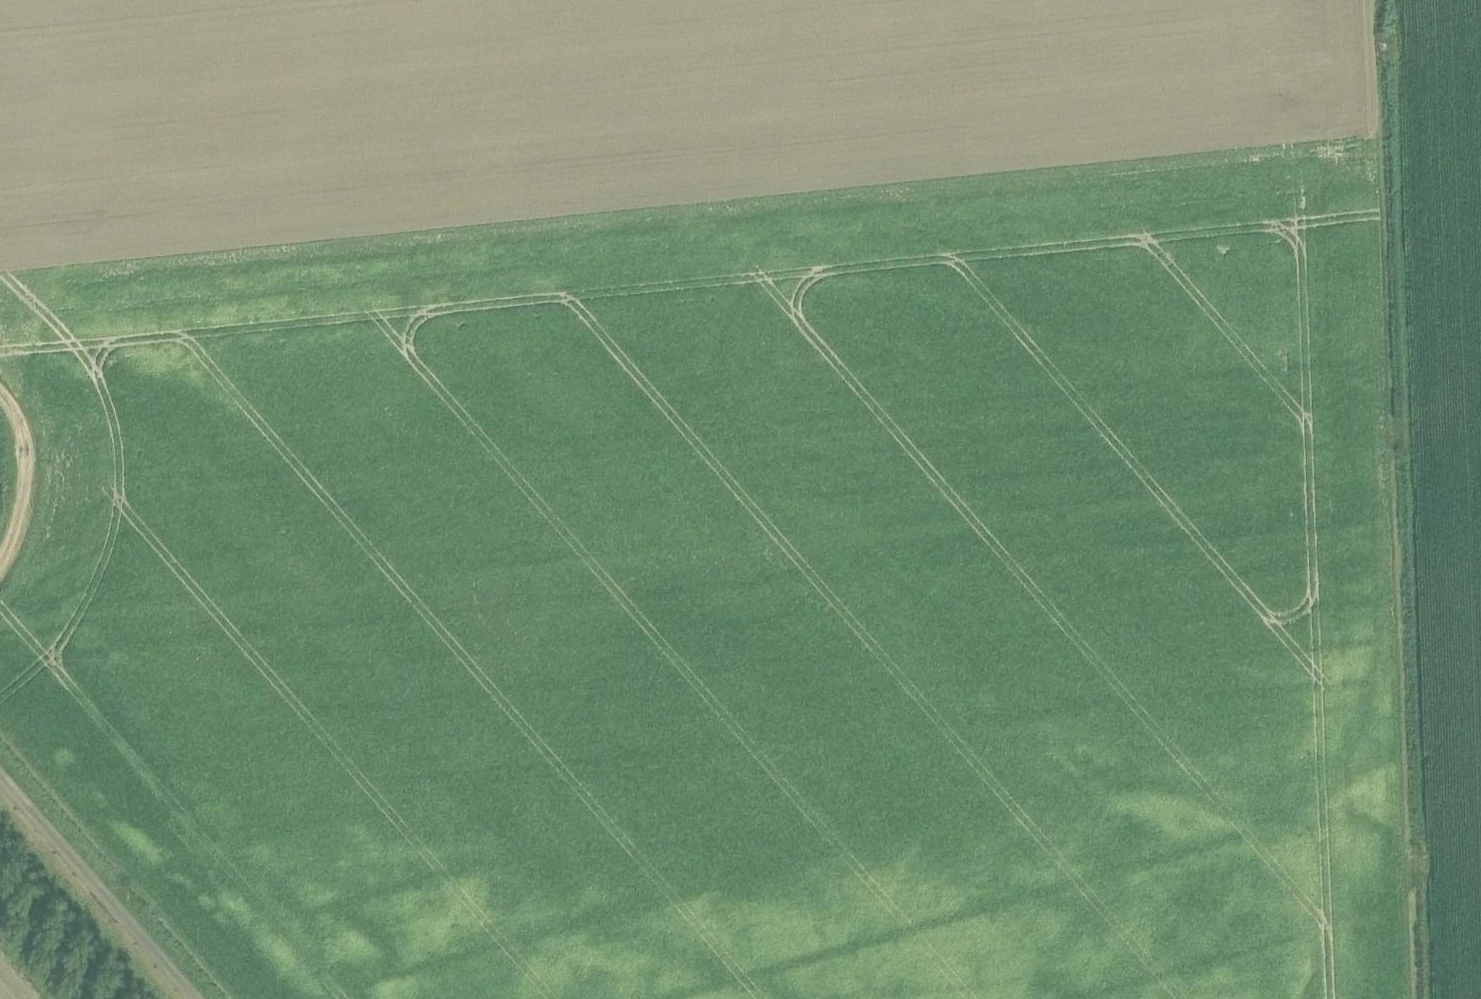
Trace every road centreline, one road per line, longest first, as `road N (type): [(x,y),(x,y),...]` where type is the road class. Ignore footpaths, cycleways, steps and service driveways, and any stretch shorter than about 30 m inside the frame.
road 1 (track): [(195,998),(0,777)]

